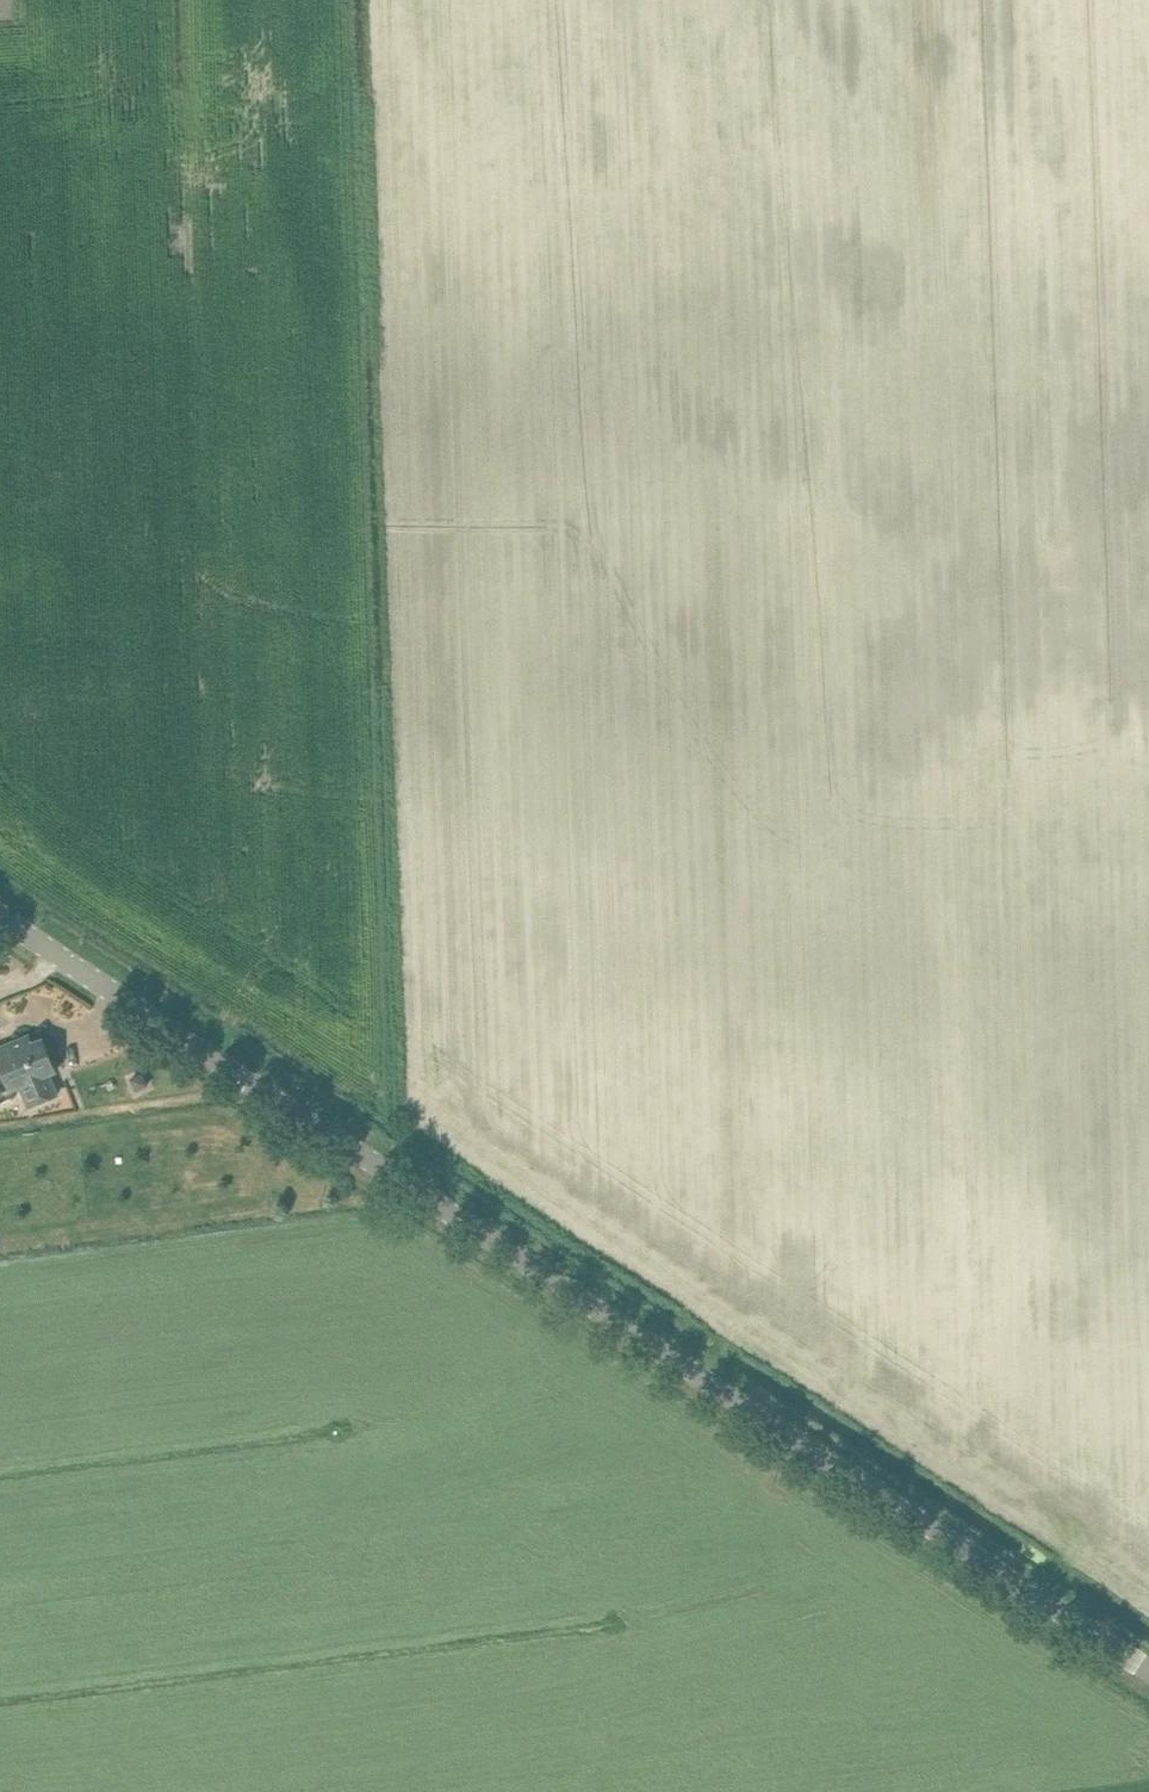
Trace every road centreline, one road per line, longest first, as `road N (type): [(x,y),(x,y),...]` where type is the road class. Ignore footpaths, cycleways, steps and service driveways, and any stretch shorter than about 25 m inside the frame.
road 1 (unclassified): [(1148,1655),(0,914)]

